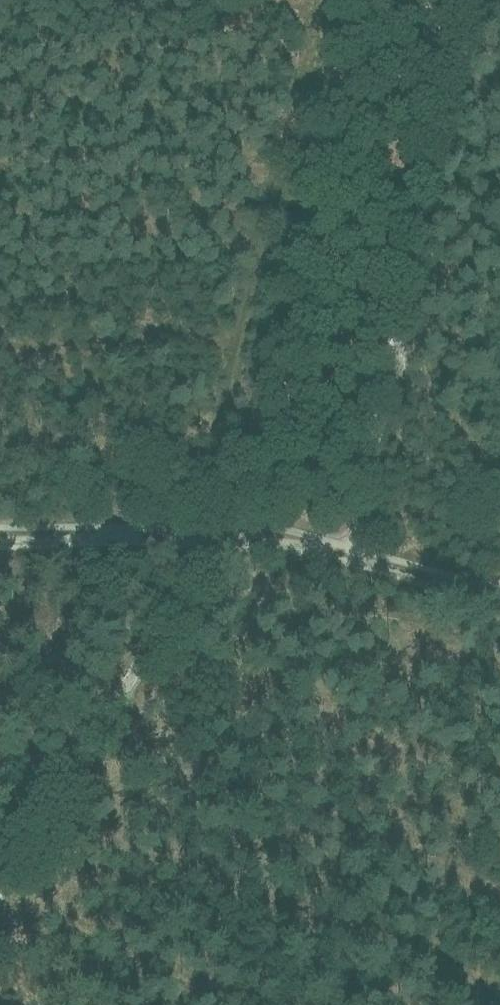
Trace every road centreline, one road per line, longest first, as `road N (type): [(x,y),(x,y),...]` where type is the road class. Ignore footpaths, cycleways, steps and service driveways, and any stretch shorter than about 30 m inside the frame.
road 1 (track): [(499,603),(268,541),(0,542)]
road 2 (track): [(0,854),(212,526)]
road 3 (track): [(473,0),(392,354)]
road 4 (track): [(392,354),(346,557)]
road 5 (track): [(392,354),(459,439),(499,520)]

